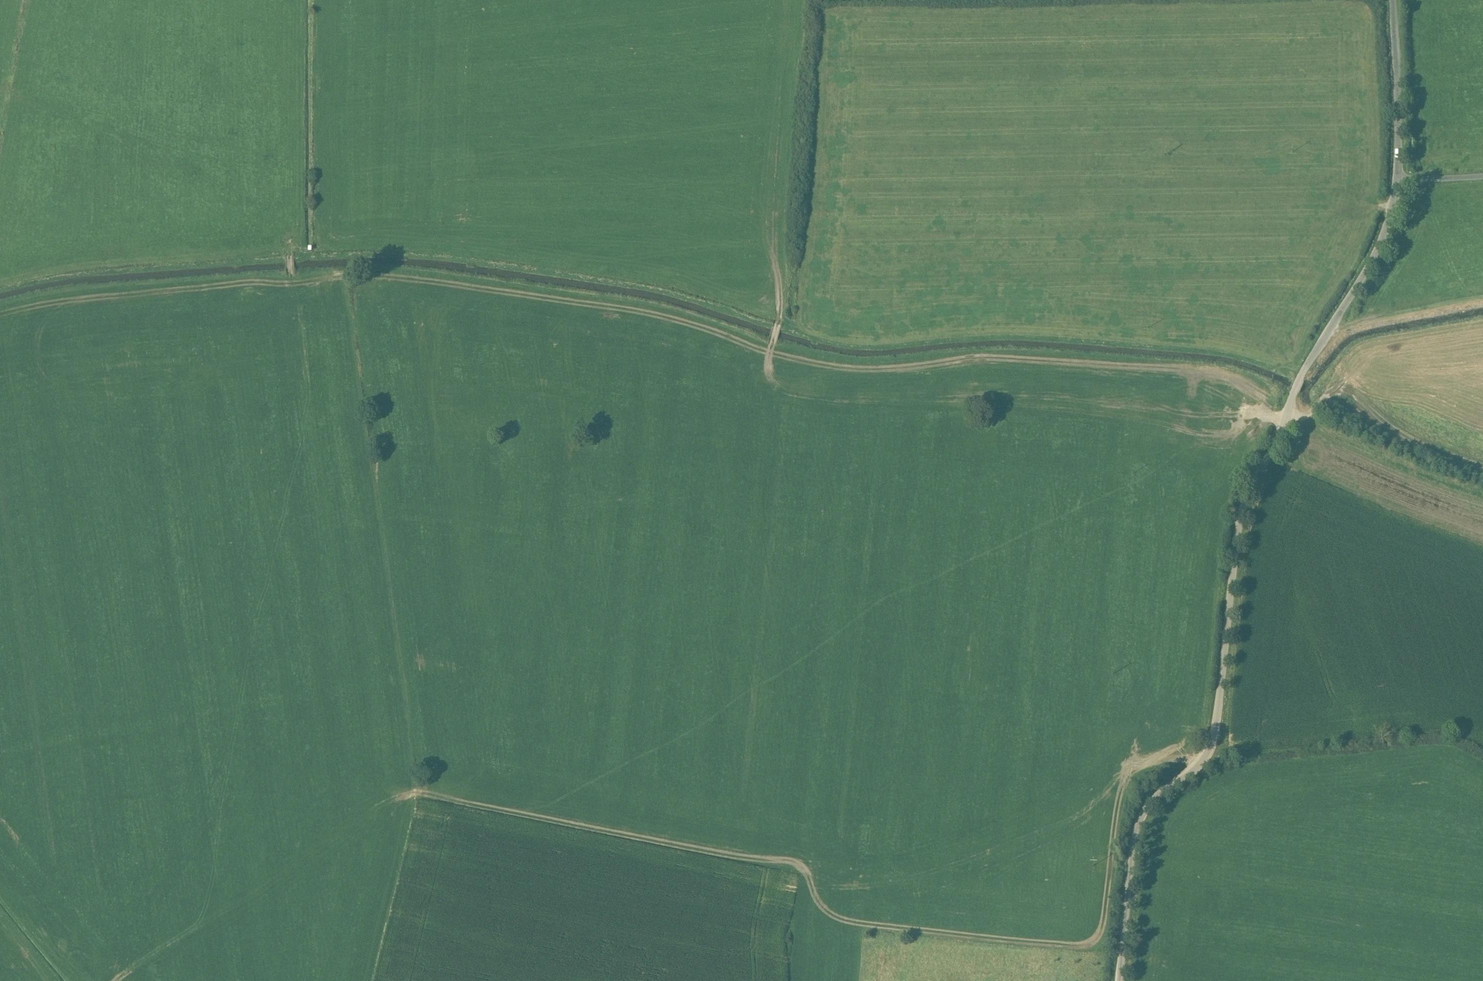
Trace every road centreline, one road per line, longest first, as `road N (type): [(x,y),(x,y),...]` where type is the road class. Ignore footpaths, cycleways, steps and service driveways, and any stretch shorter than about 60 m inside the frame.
road 1 (unclassified): [(1122,980),(1136,832),(1147,808),(1210,756),(1217,741),(1247,502),(1305,367),(1389,221),(1400,136),(1393,0)]

